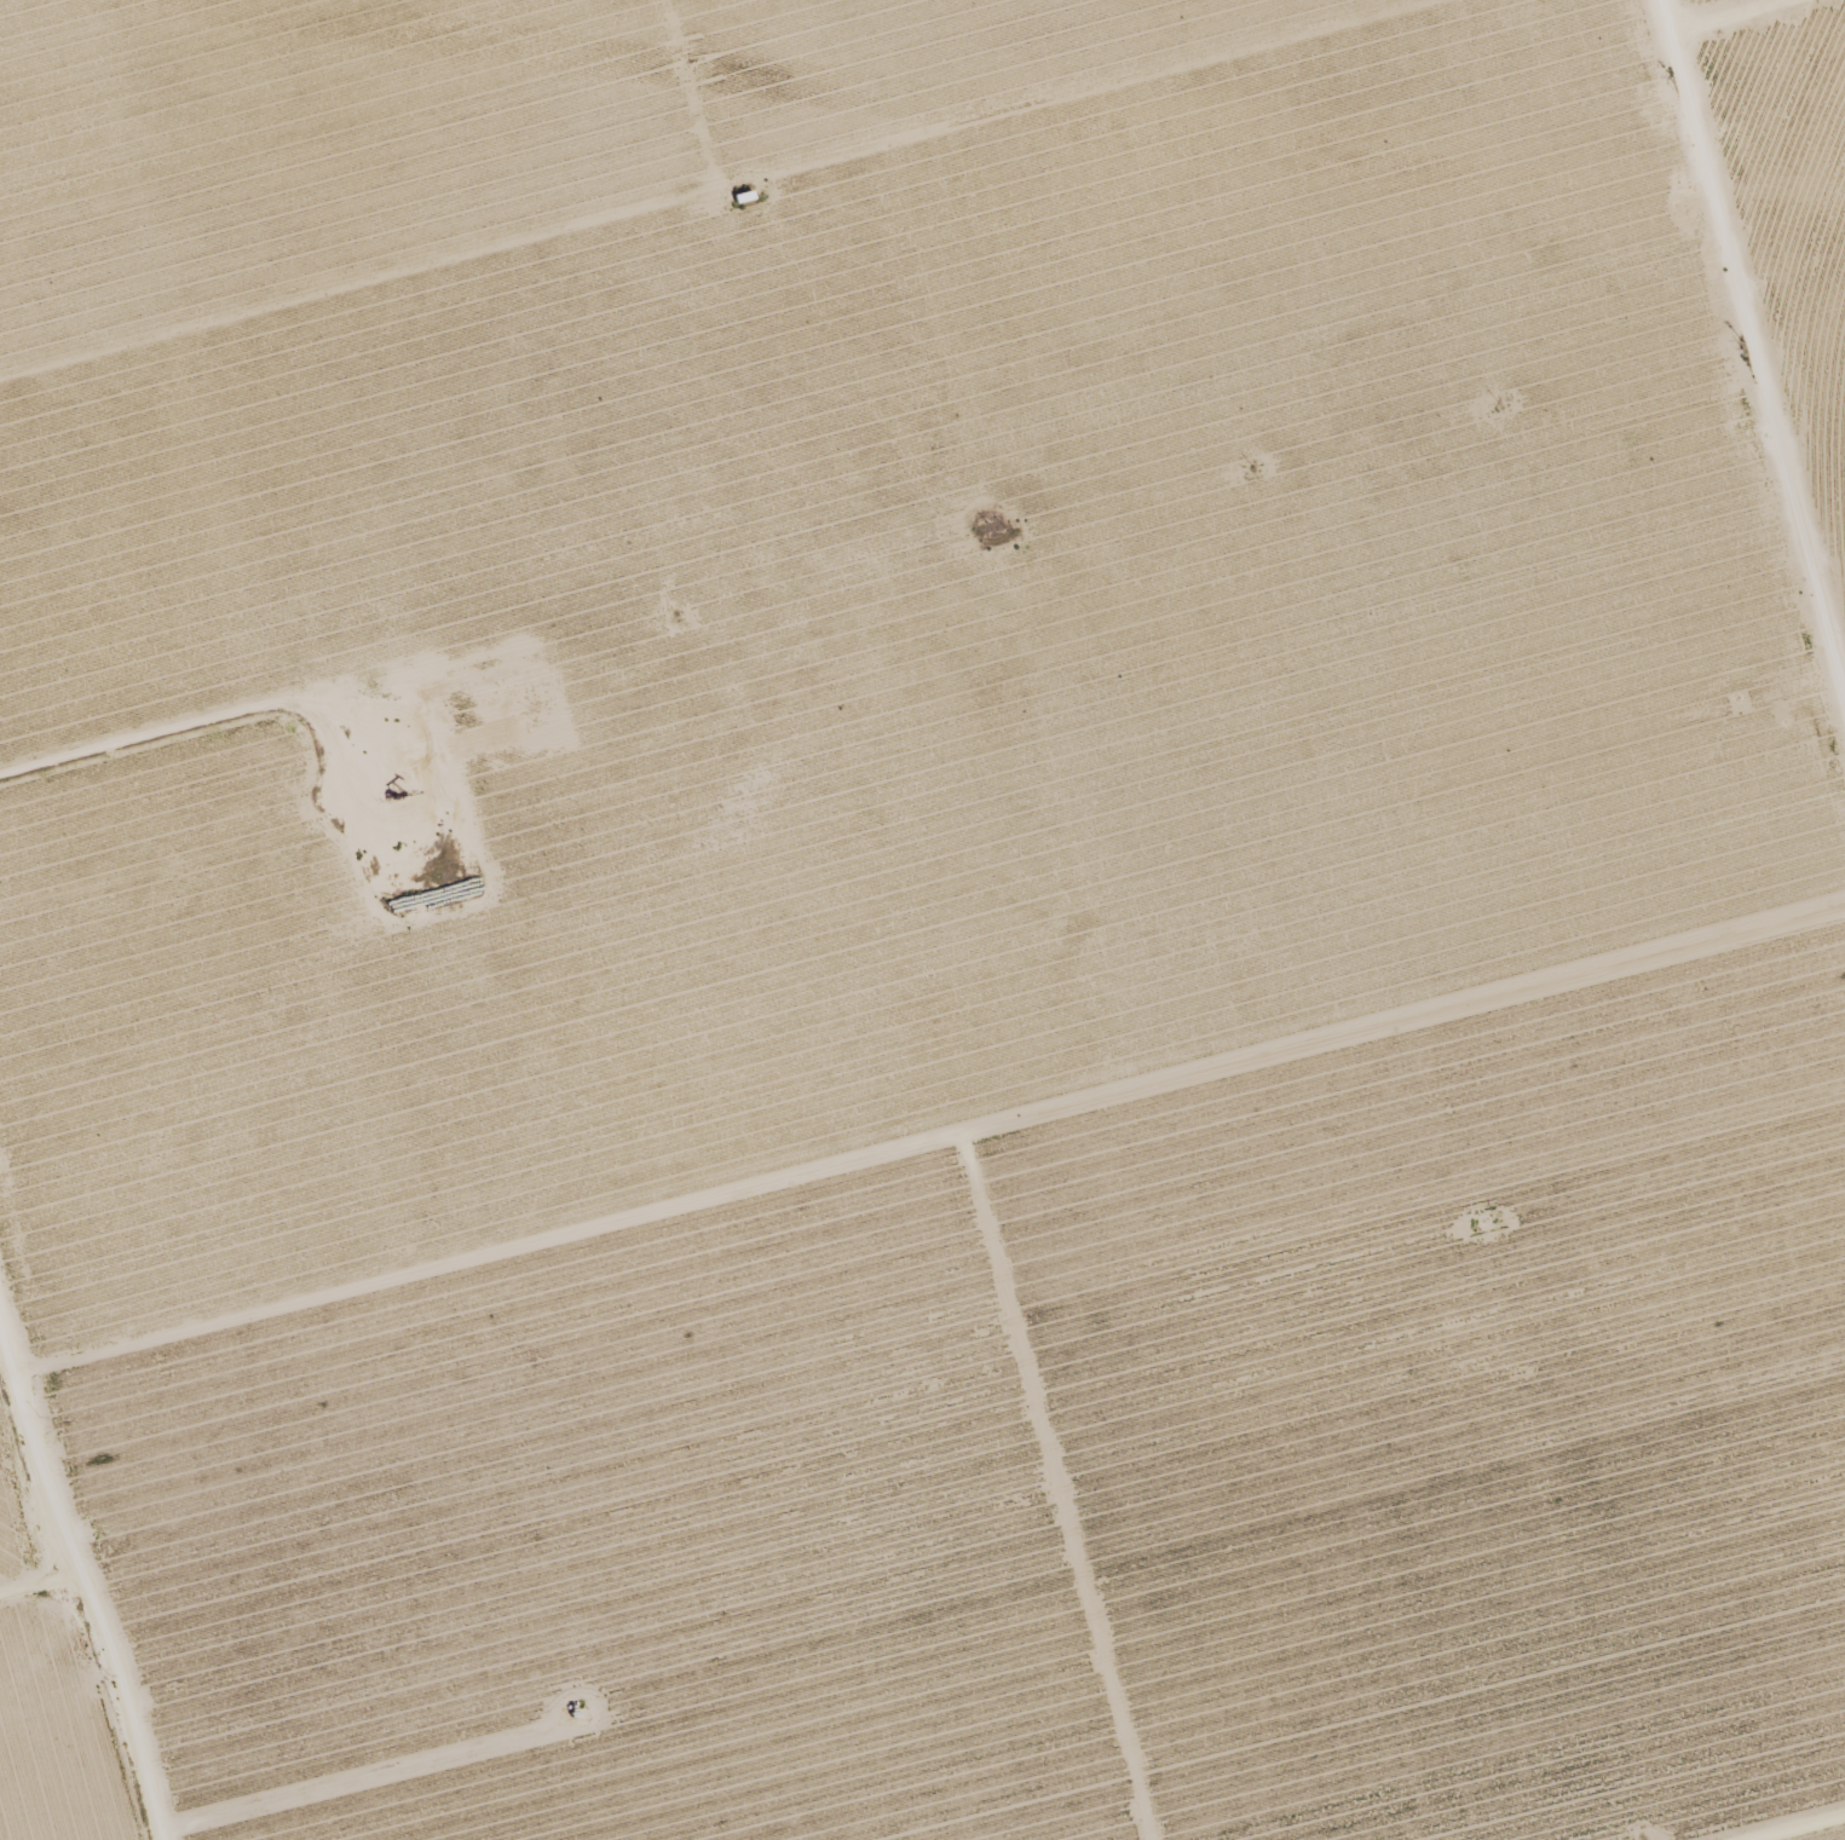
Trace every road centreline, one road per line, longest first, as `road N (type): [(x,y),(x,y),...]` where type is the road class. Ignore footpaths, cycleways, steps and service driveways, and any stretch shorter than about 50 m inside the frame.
road 1 (track): [(0,1269),(154,1839)]

